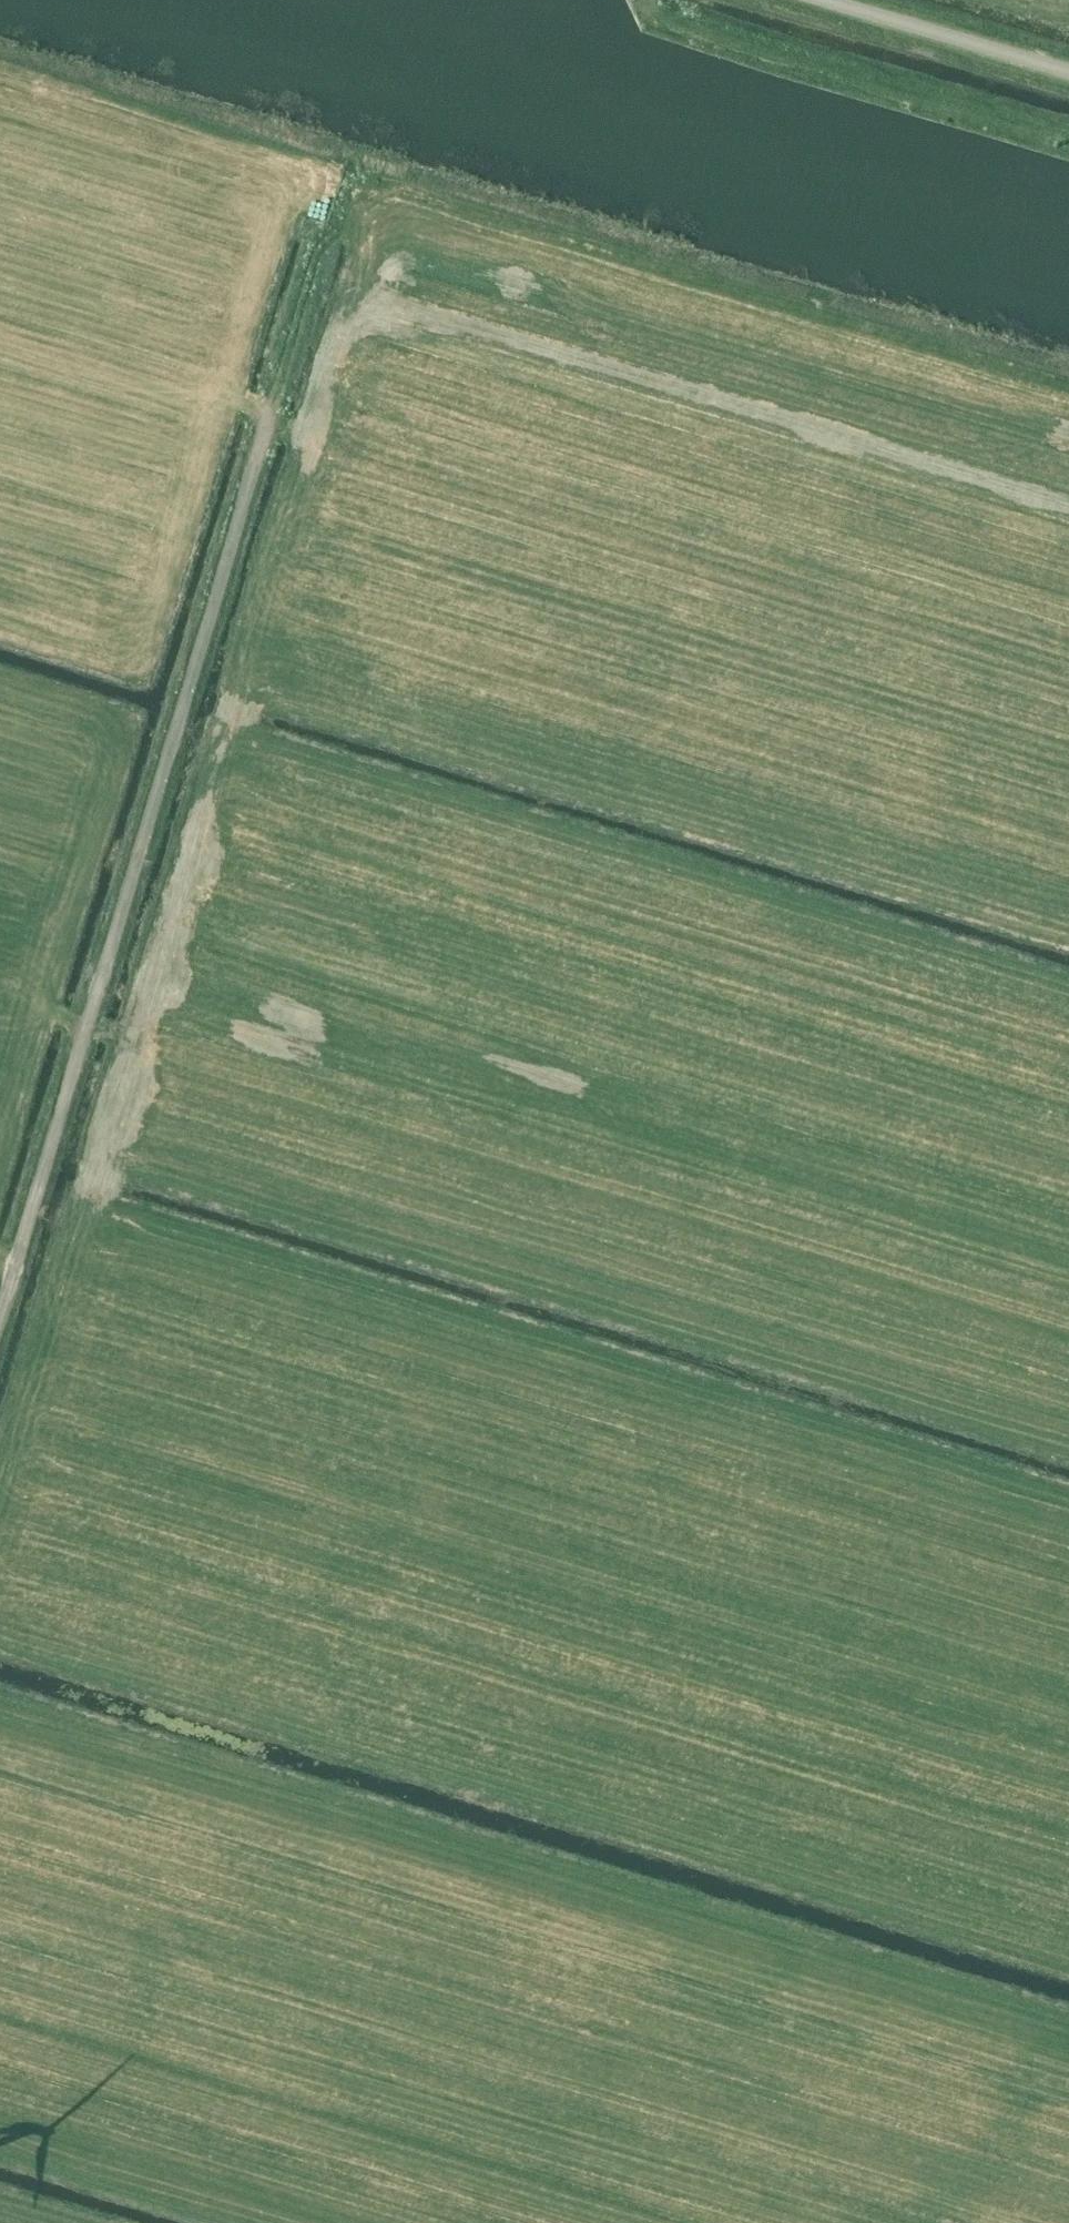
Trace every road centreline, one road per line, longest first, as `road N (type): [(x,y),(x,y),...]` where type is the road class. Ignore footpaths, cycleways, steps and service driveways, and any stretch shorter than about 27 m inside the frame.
road 1 (unclassified): [(272,403),(0,1304)]
road 2 (unclassified): [(1068,71),(822,0)]
road 3 (track): [(324,235),(272,403)]

